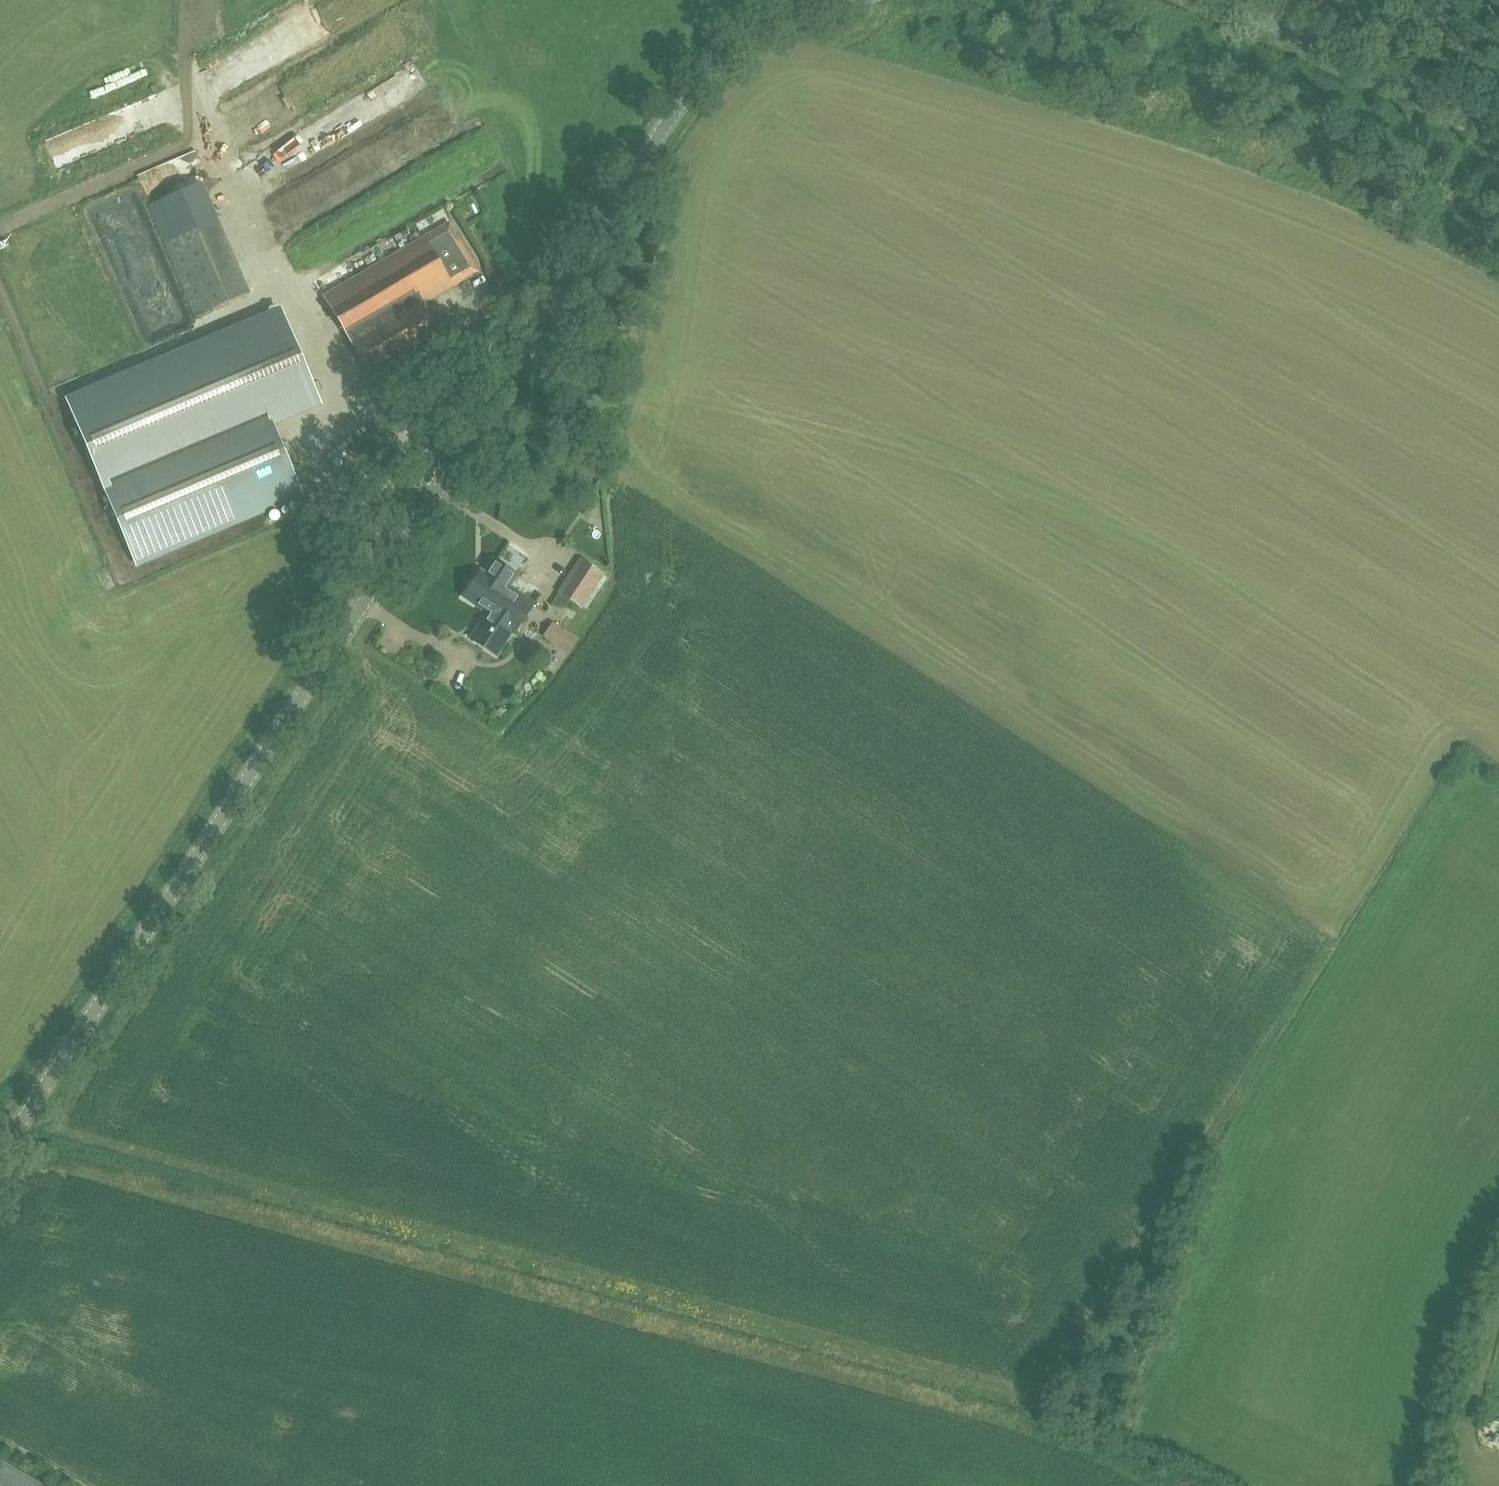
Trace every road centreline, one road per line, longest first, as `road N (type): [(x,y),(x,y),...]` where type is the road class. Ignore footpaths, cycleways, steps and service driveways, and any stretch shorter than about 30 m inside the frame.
road 1 (tertiary): [(0,1152),(676,103),(709,62),(754,30),(830,0)]
road 2 (tertiary): [(1218,0),(1498,124)]

